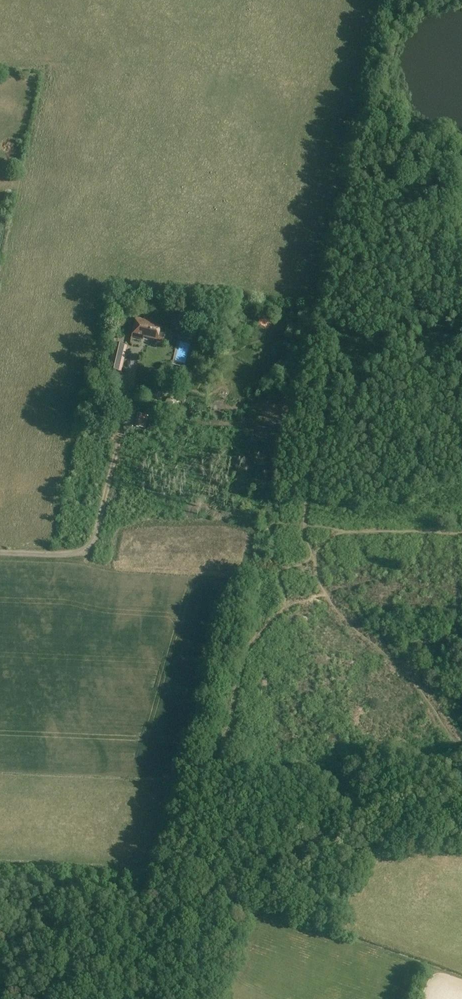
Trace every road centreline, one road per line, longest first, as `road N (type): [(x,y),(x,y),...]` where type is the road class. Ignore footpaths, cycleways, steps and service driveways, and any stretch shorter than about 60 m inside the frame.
road 1 (track): [(0,552),(86,549),(129,404)]

